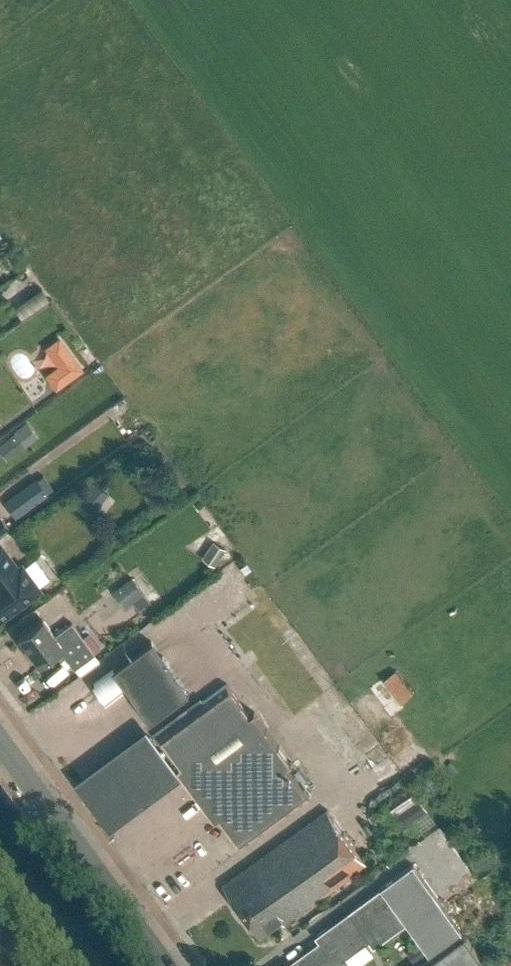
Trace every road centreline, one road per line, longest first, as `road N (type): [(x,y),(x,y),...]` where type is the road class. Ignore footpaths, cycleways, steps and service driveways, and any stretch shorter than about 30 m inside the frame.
road 1 (secondary): [(171,965),(0,733)]

